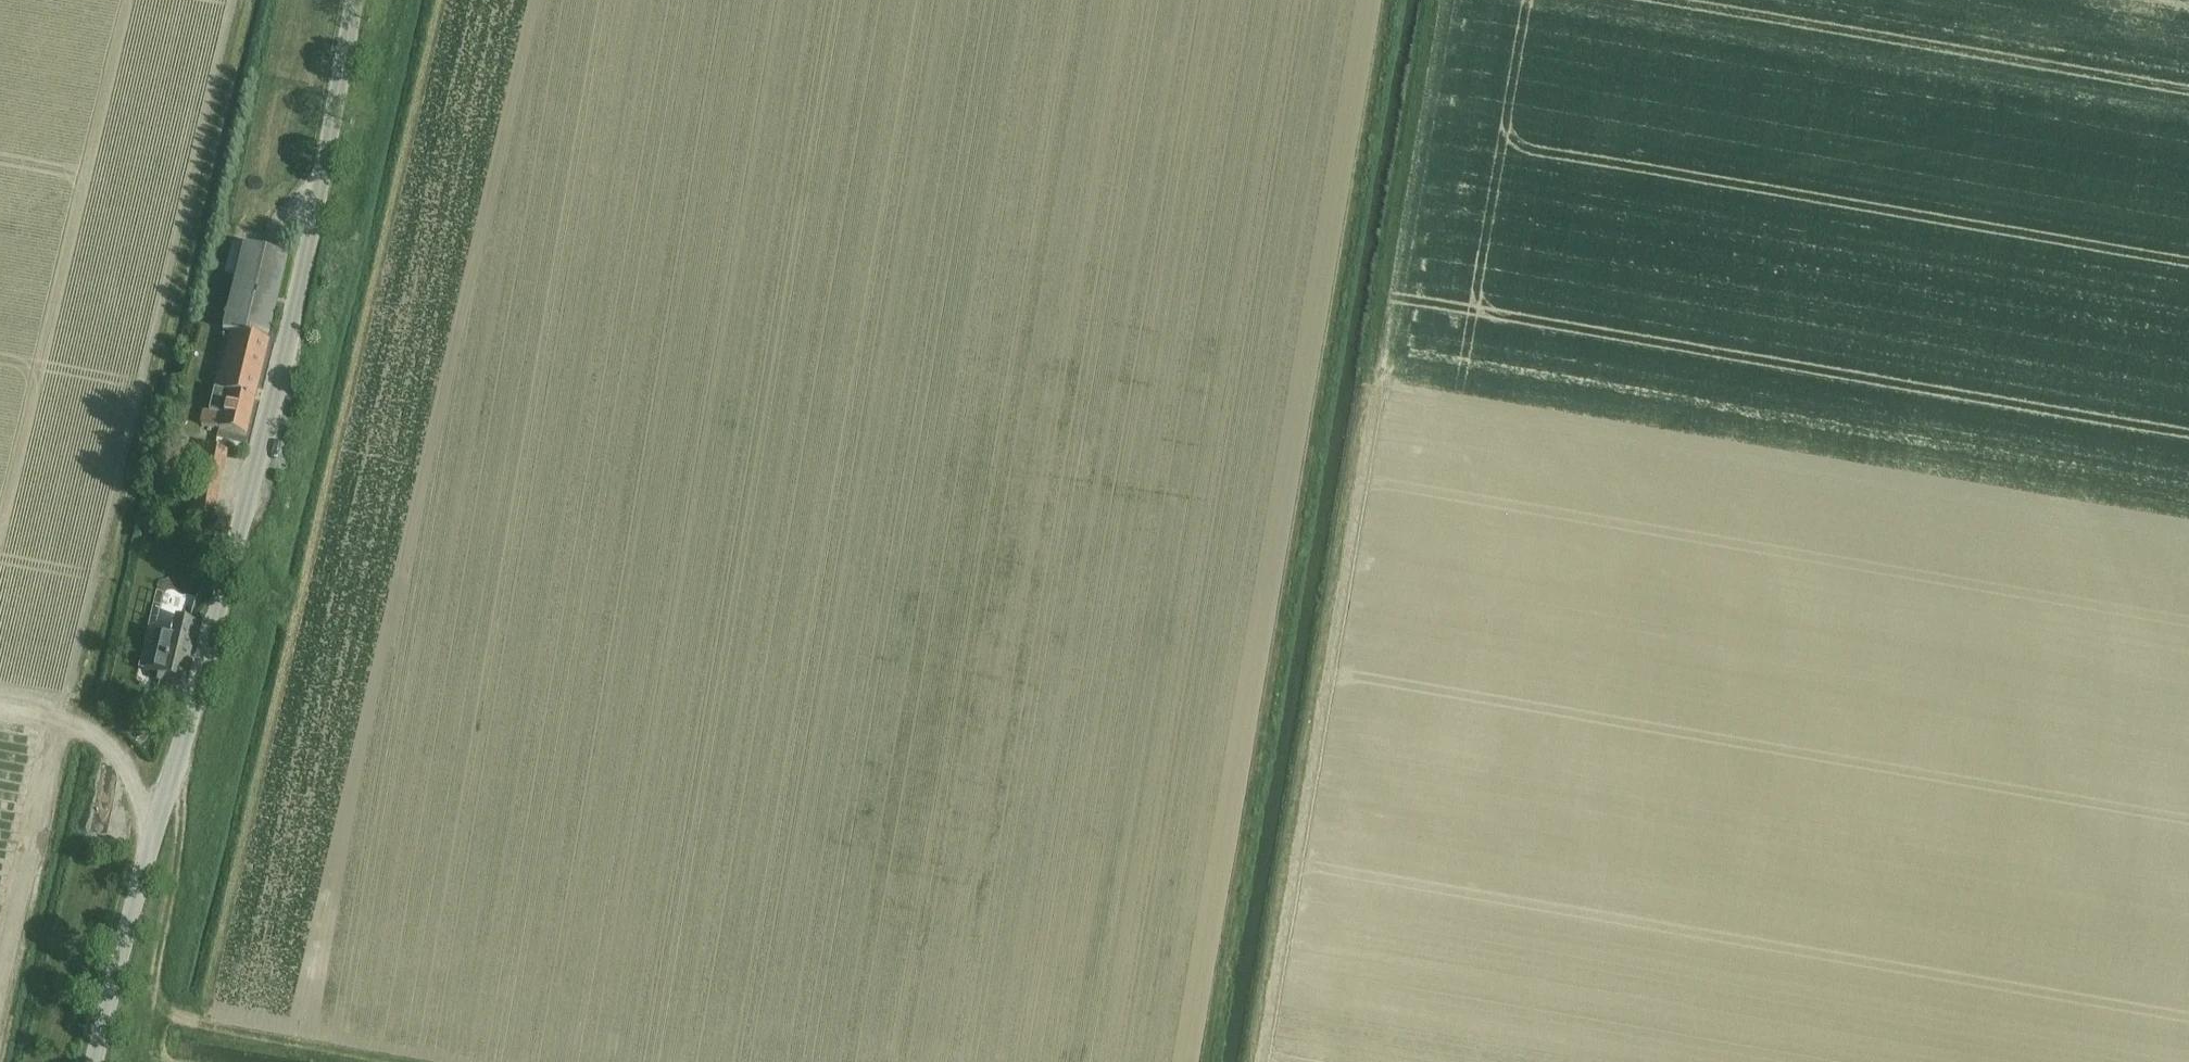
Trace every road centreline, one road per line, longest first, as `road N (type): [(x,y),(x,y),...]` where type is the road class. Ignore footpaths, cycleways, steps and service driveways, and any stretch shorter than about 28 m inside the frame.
road 1 (unclassified): [(93,1061),(306,260),(353,0)]
road 2 (track): [(152,840),(132,776),(97,737),(0,708)]

